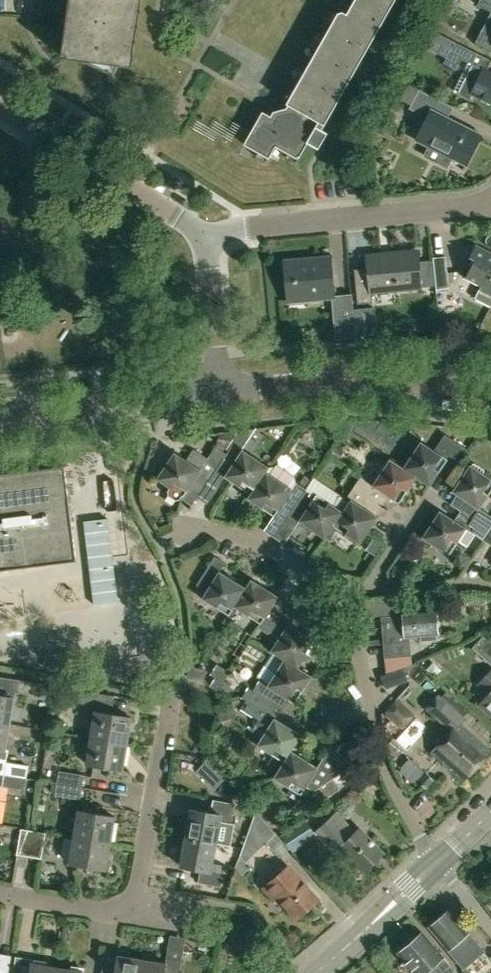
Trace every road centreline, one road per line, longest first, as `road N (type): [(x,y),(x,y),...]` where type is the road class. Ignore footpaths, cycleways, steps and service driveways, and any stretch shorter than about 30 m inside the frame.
road 1 (residential): [(438,862),(387,782),(349,589)]
road 2 (residential): [(209,230),(490,200)]
road 3 (tertiary): [(490,397),(393,383),(224,391)]
road 4 (unclassified): [(209,230),(0,104)]
road 5 (tertiary): [(0,420),(224,391)]
road 6 (residential): [(133,916),(176,708)]
road 7 (residential): [(349,589),(263,545),(199,525),(158,541)]
road 8 (tertiary): [(309,972),(438,862)]
road 9 (unclassified): [(224,391),(209,230)]
road 10 (residential): [(490,587),(349,589)]
road 11 (residential): [(133,916),(0,893)]

